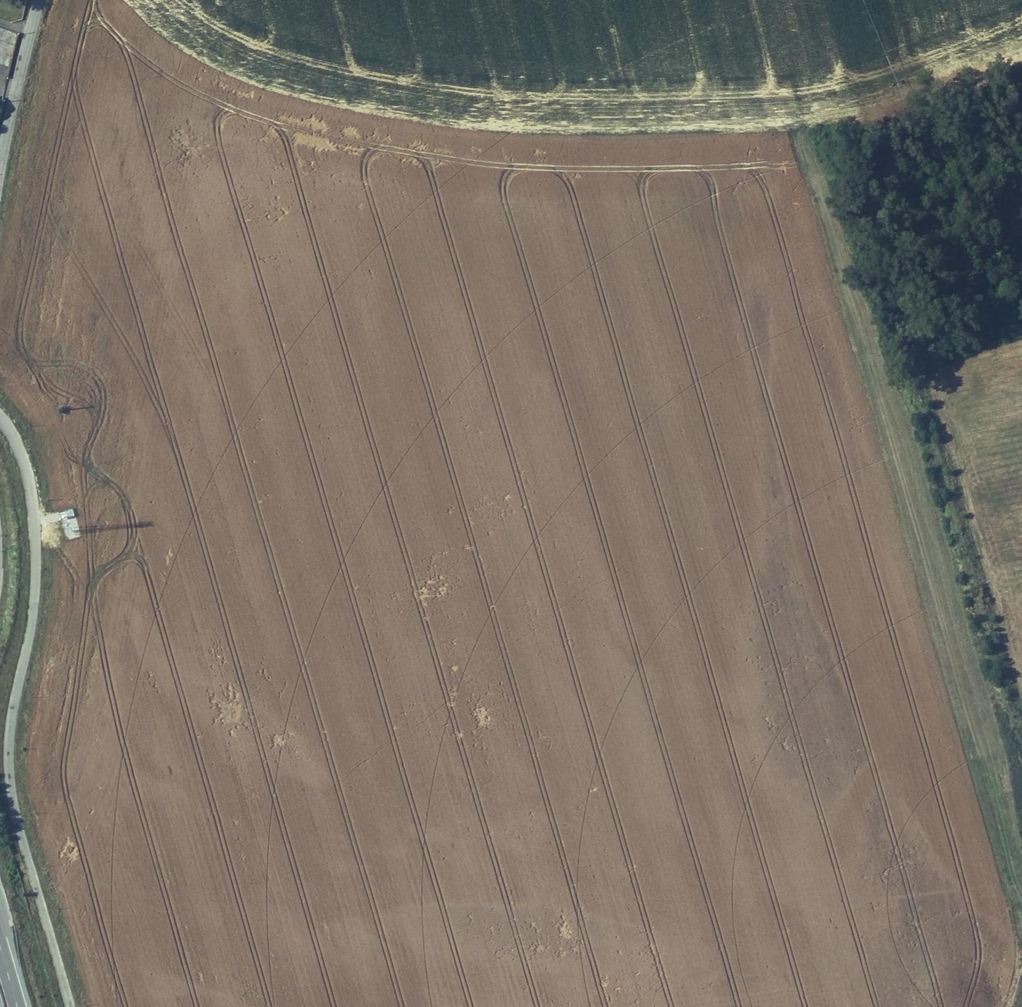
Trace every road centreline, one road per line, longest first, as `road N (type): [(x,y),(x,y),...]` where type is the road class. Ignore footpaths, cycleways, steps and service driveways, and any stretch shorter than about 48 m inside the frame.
road 1 (unclassified): [(0,417),(32,492),(38,583),(9,775),(70,1006)]
road 2 (tertiary): [(38,0),(0,173)]

